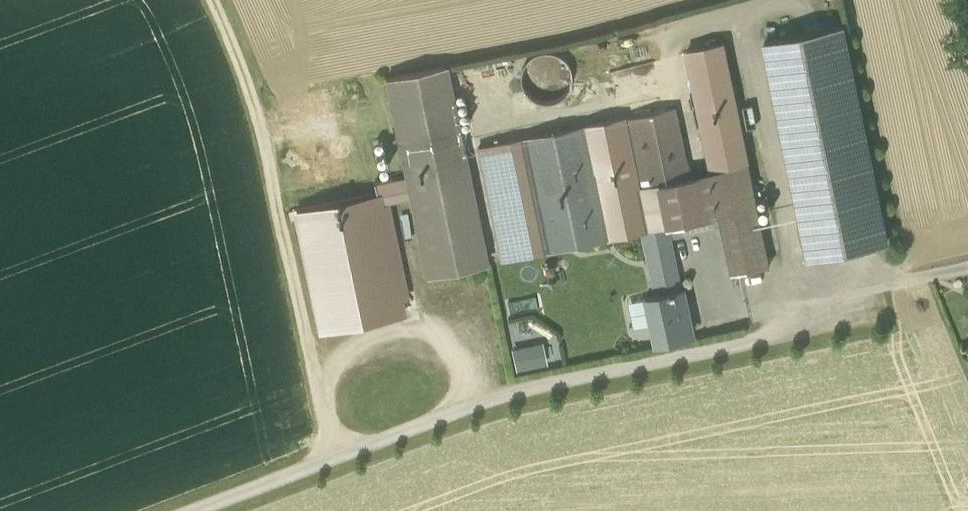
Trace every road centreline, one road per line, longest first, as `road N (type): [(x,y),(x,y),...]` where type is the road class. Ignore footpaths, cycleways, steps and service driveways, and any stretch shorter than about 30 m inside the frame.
road 1 (track): [(209,0),(251,94),(334,458)]
road 2 (track): [(513,391),(193,510)]

